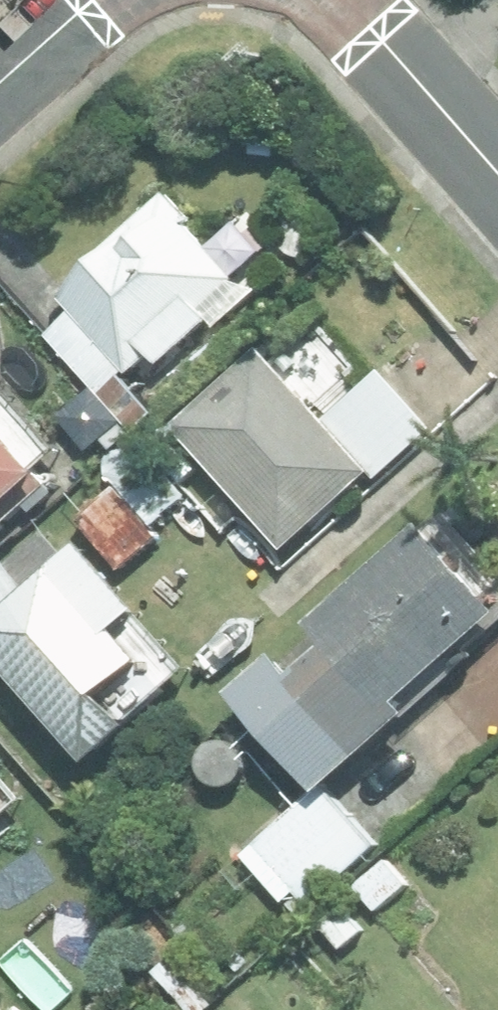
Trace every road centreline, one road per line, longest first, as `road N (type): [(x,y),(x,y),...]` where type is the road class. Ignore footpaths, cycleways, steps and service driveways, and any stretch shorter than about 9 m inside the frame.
road 1 (residential): [(497,167),(353,0)]
road 2 (residential): [(118,0),(0,104)]

